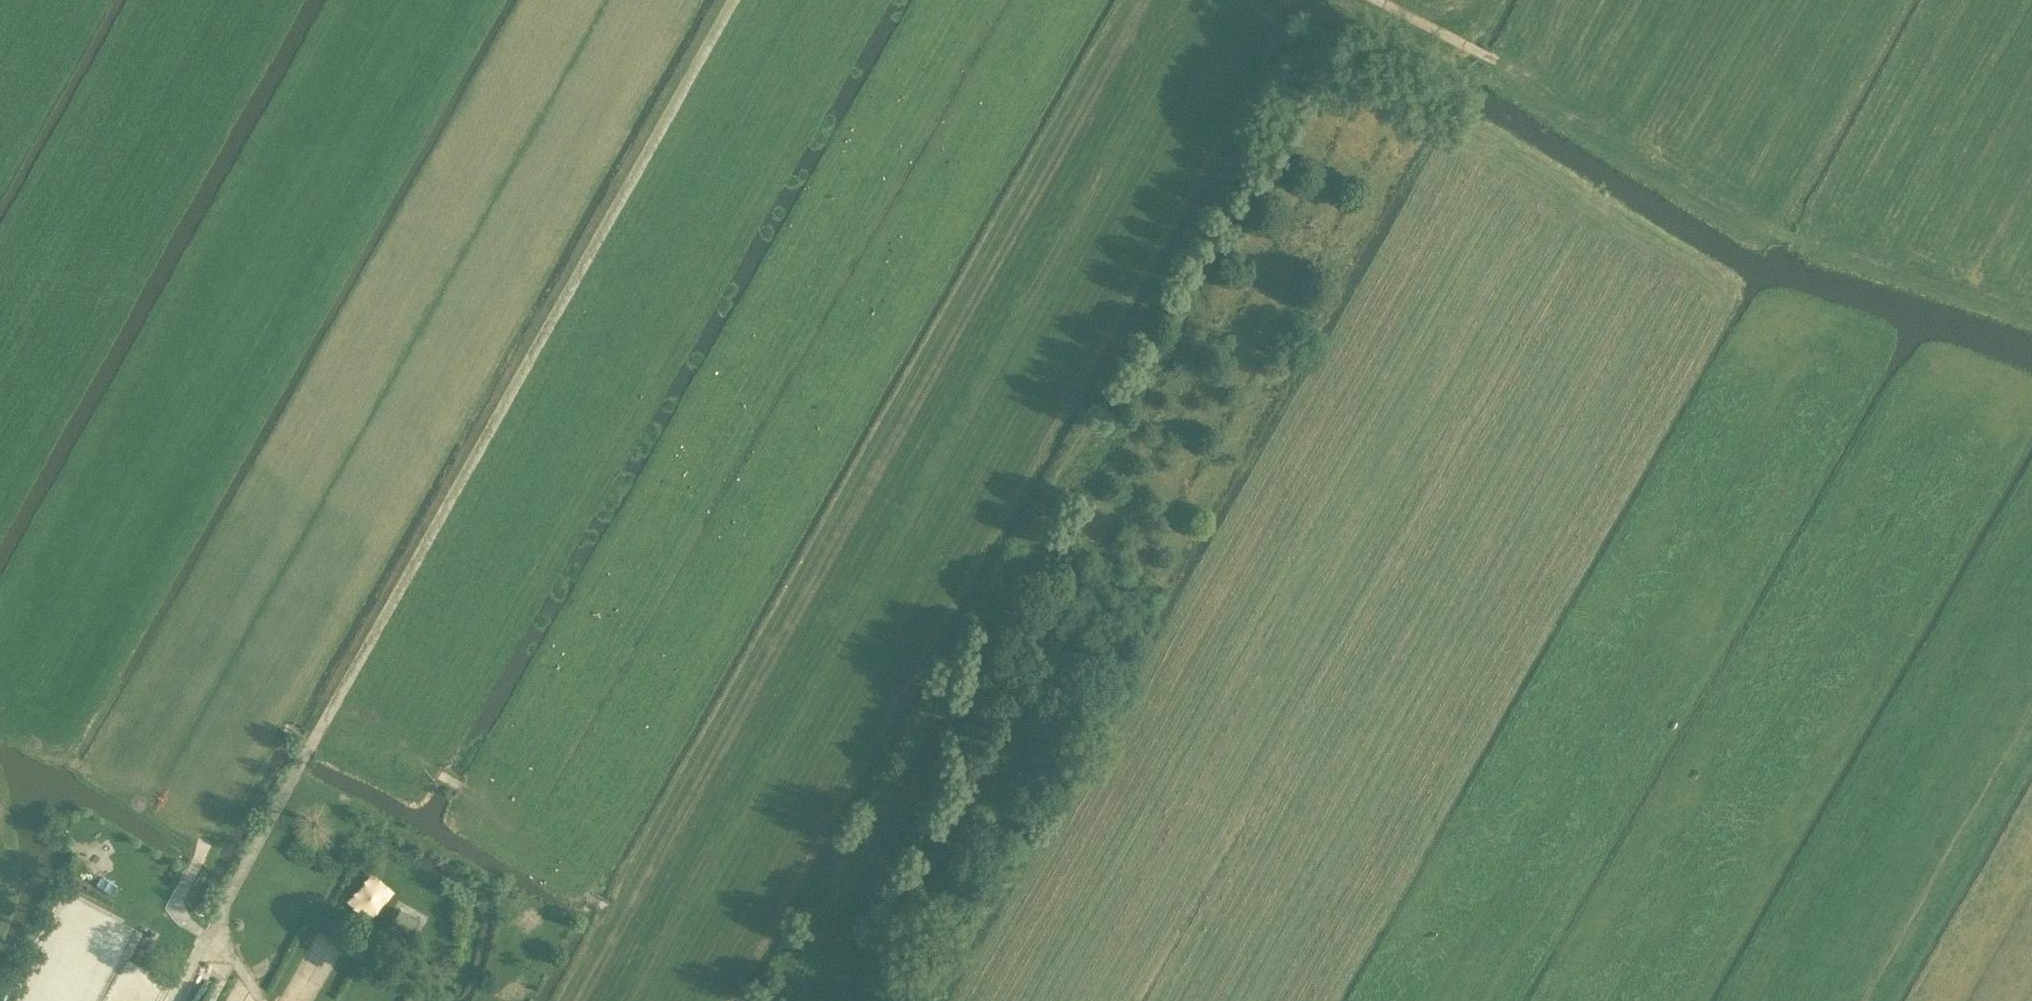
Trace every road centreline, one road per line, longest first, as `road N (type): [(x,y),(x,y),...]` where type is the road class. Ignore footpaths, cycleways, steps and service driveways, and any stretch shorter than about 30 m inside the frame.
road 1 (track): [(262,1000),(215,930),(309,748),(737,0)]
road 2 (track): [(1494,60),(1378,0)]

